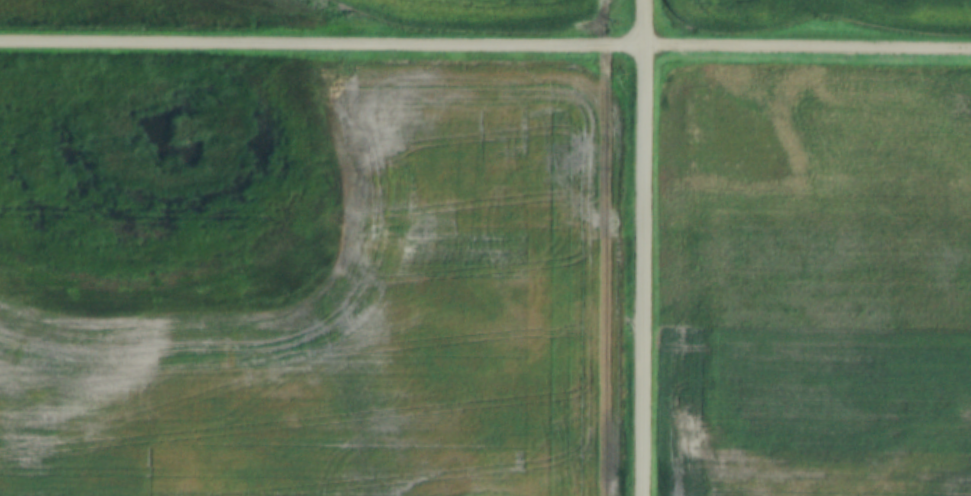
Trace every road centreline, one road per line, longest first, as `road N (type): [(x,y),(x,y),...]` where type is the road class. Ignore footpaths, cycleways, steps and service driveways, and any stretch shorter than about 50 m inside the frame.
road 1 (residential): [(0,44),(970,52)]
road 2 (tertiary): [(646,495),(648,0)]

